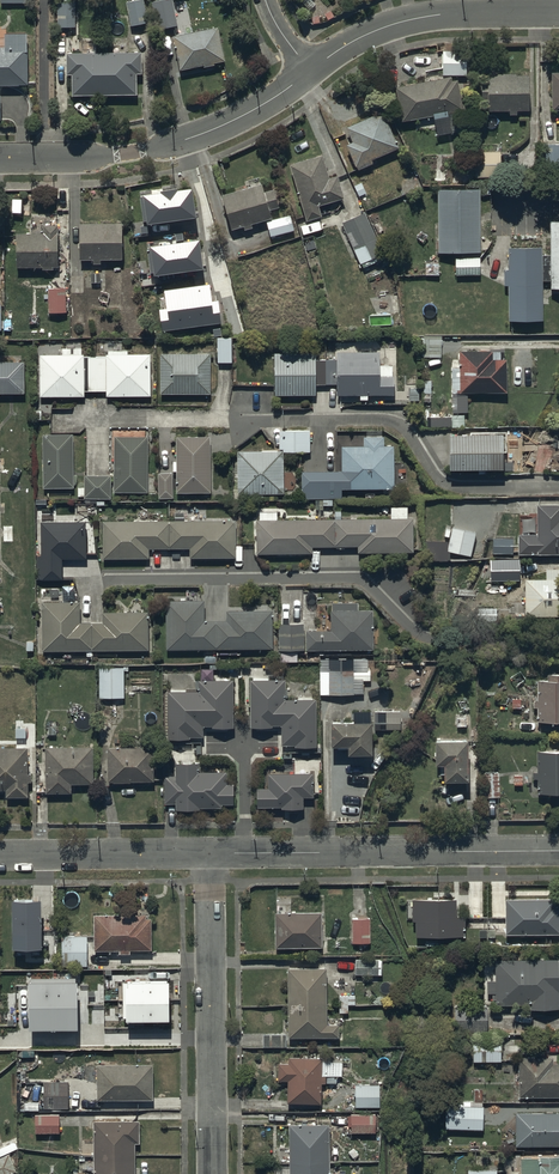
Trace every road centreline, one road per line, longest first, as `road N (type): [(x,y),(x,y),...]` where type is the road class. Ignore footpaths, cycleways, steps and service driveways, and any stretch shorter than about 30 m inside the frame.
road 1 (residential): [(62,420),(396,422),(443,486),(558,485)]
road 2 (residential): [(204,853),(558,851)]
road 3 (residential): [(0,157),(111,155),(187,139),(245,114),(309,71)]
road 4 (residential): [(210,1173),(204,853)]
road 5 (residential): [(309,71),(404,21),(558,12)]
road 6 (residential): [(0,855),(204,853)]

